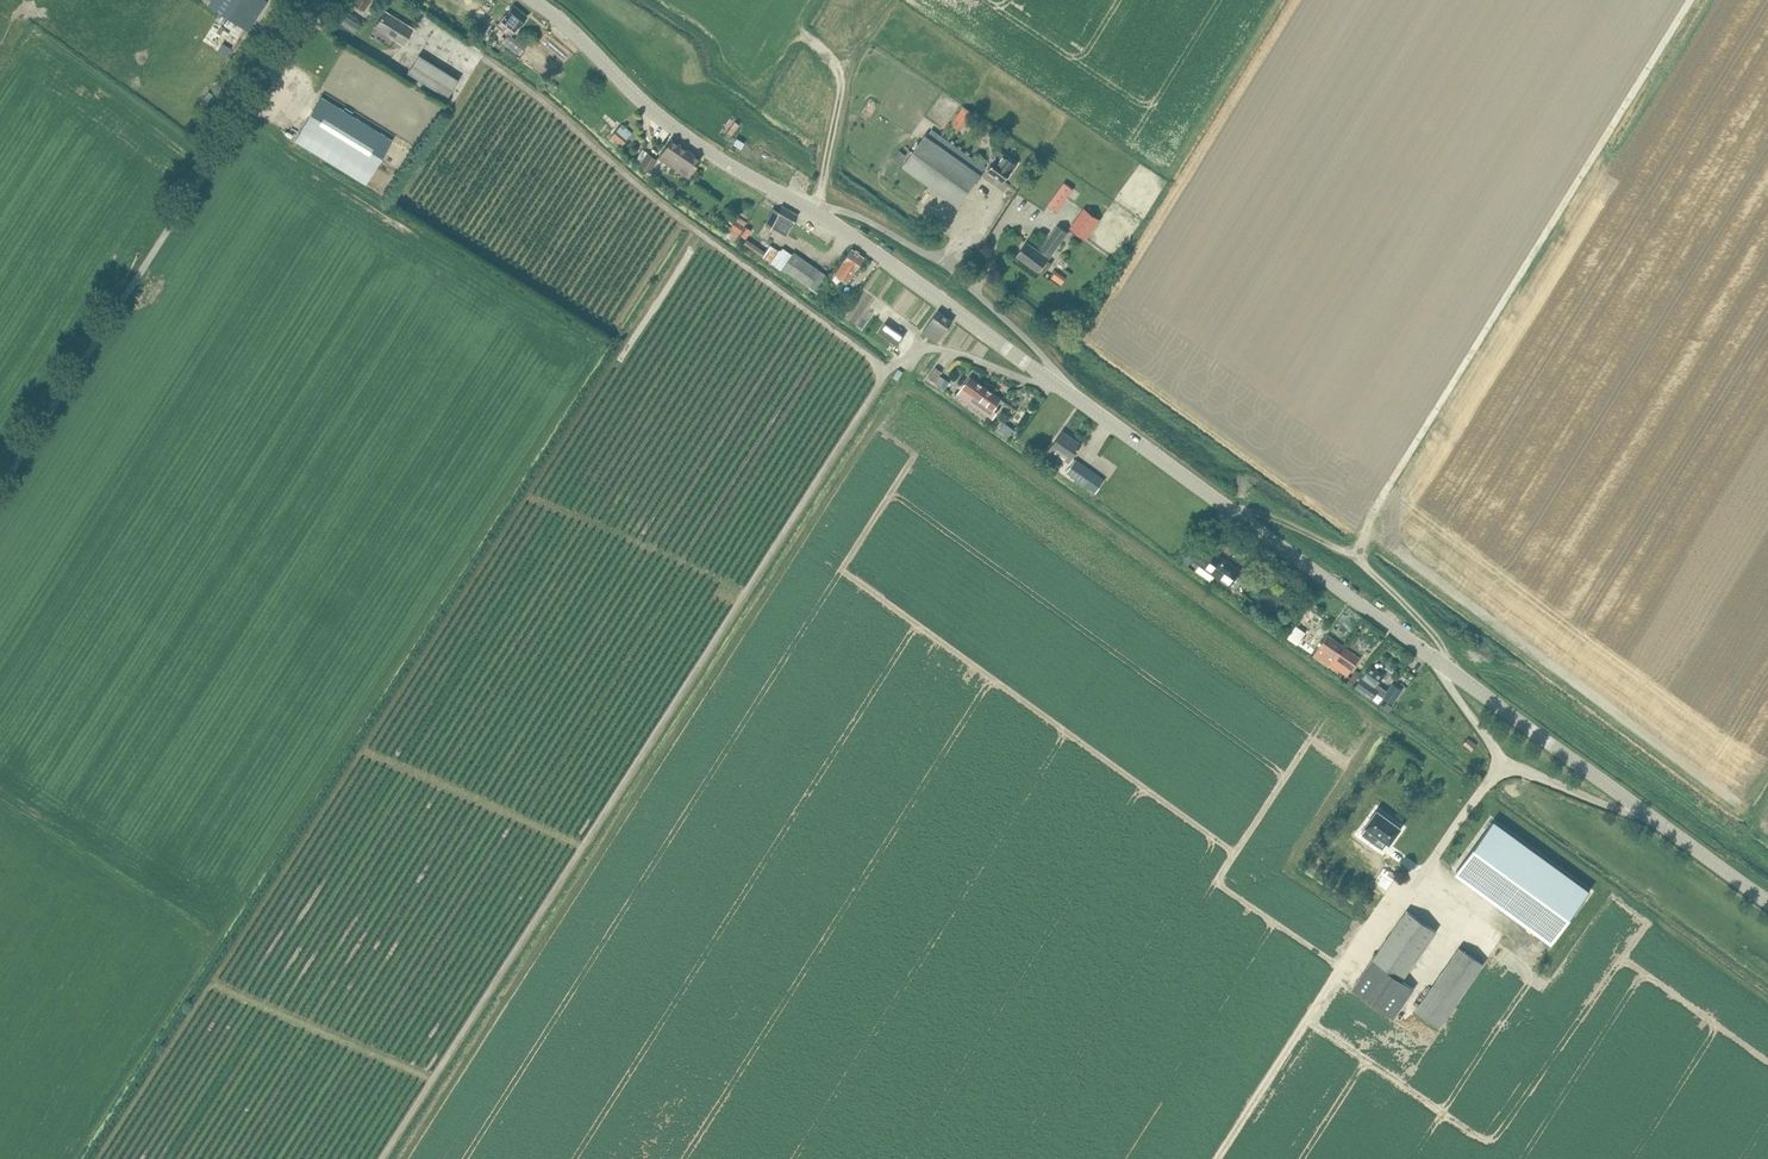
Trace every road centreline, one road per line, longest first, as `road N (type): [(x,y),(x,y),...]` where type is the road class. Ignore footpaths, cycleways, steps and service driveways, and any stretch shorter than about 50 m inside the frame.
road 1 (tertiary): [(1767,902),(862,243),(677,130),(532,0)]
road 2 (track): [(462,46),(868,356),(879,382),(383,1158)]
road 3 (track): [(1355,557),(1374,510),(1690,0)]
road 4 (unclassified): [(0,489),(316,0)]
road 5 (track): [(1443,664),(1436,638),(1355,557),(1251,512),(1235,514)]

